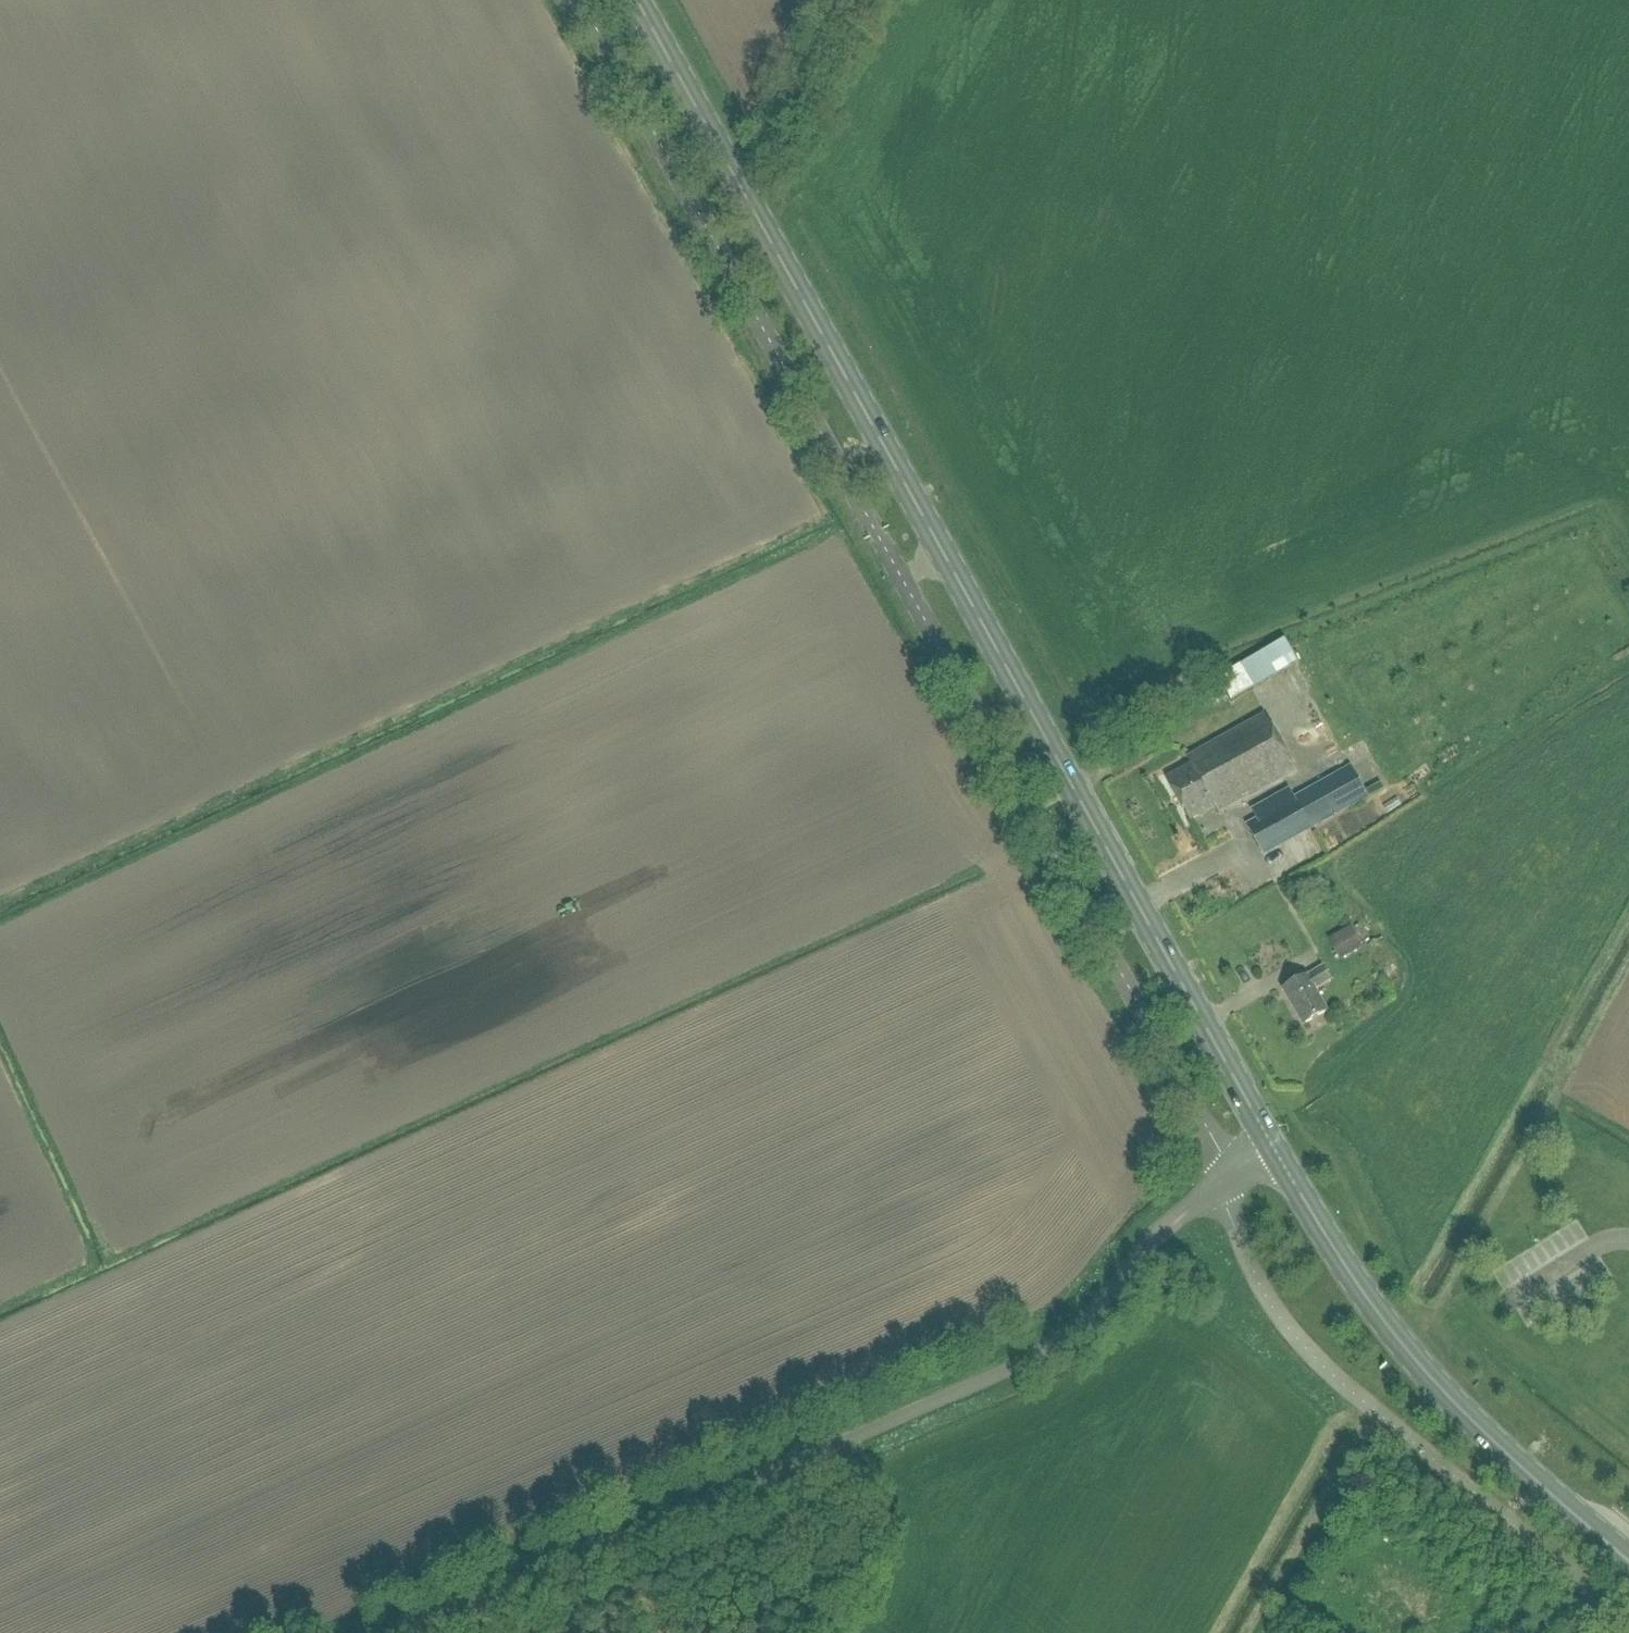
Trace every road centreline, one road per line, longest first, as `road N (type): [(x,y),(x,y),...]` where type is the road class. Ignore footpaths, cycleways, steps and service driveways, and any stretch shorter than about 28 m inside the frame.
road 1 (secondary): [(1274,1149),(638,0)]
road 2 (unclassified): [(1223,1183),(1153,1241),(1088,1319),(1038,1356),(407,1632)]
road 3 (unclassified): [(879,537),(1205,1123),(1223,1183)]
road 4 (unclassified): [(1628,1632),(1556,1561),(1318,1362),(1244,1255),(1223,1183)]
road 5 (secondary): [(1628,1562),(1516,1464),(1394,1335),(1274,1149)]
road 6 (track): [(738,181),(841,0)]

